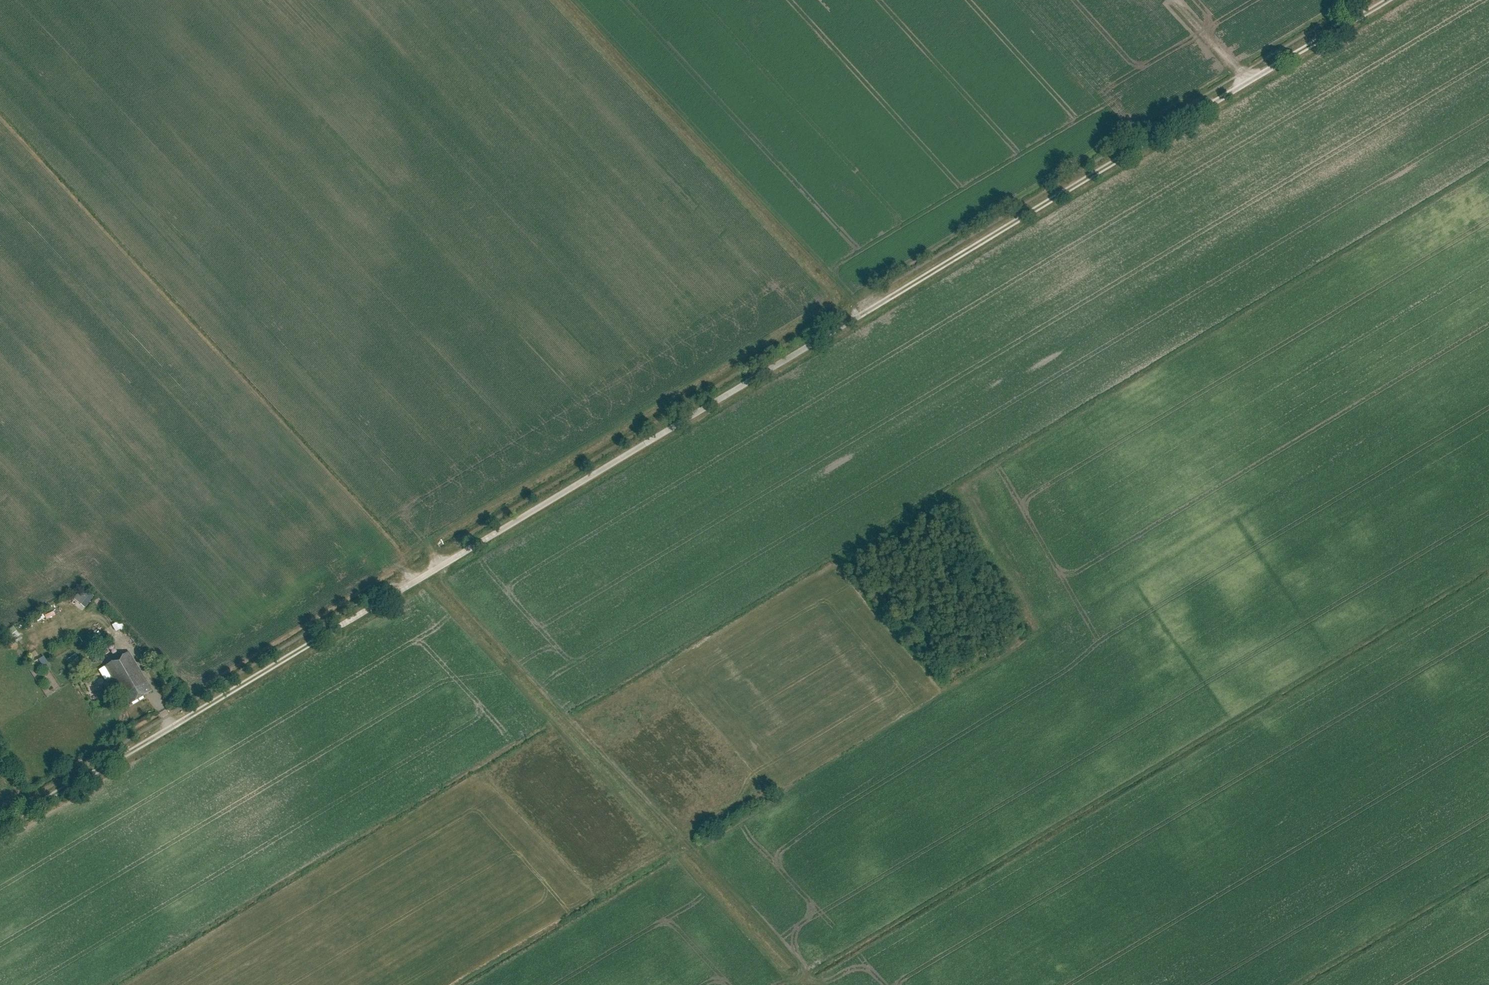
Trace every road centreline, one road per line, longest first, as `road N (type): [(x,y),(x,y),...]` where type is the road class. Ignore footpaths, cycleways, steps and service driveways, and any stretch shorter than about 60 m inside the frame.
road 1 (track): [(850,321),(1387,0)]
road 2 (track): [(433,571),(814,984)]
road 3 (track): [(407,586),(850,321)]
road 4 (track): [(0,828),(407,586)]
road 5 (track): [(863,314),(570,0)]

